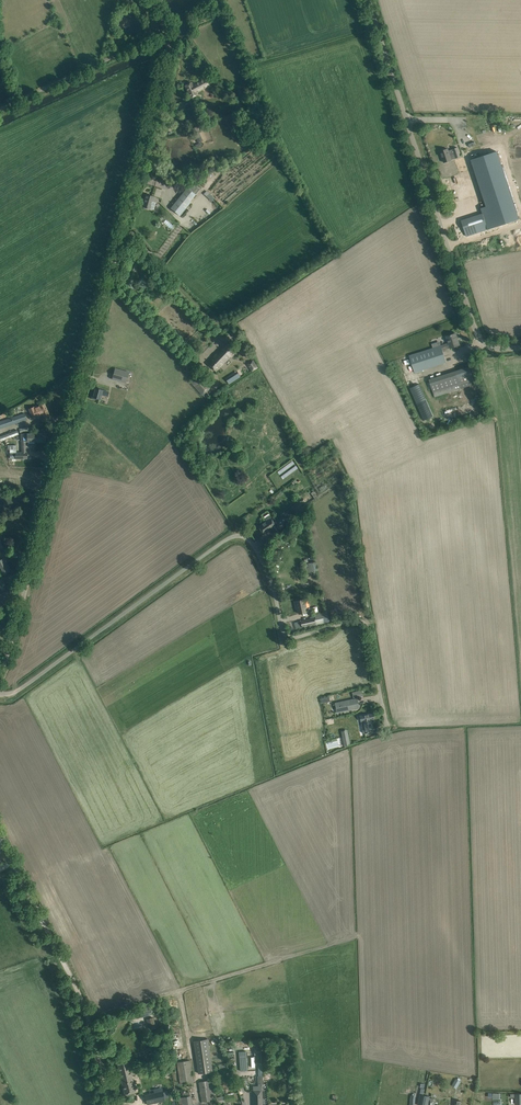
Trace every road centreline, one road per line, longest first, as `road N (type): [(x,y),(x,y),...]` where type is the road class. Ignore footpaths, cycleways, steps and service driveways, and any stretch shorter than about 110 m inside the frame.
road 1 (unclassified): [(0,673),(164,75),(167,33)]
road 2 (unclassified): [(0,693),(18,690),(237,536),(261,558),(288,636),(353,621),(367,626),(386,721)]
road 3 (unclassified): [(520,348),(480,342),(369,0)]
road 4 (track): [(0,839),(80,997),(110,1104)]
road 5 (unclassified): [(0,109),(167,33)]

